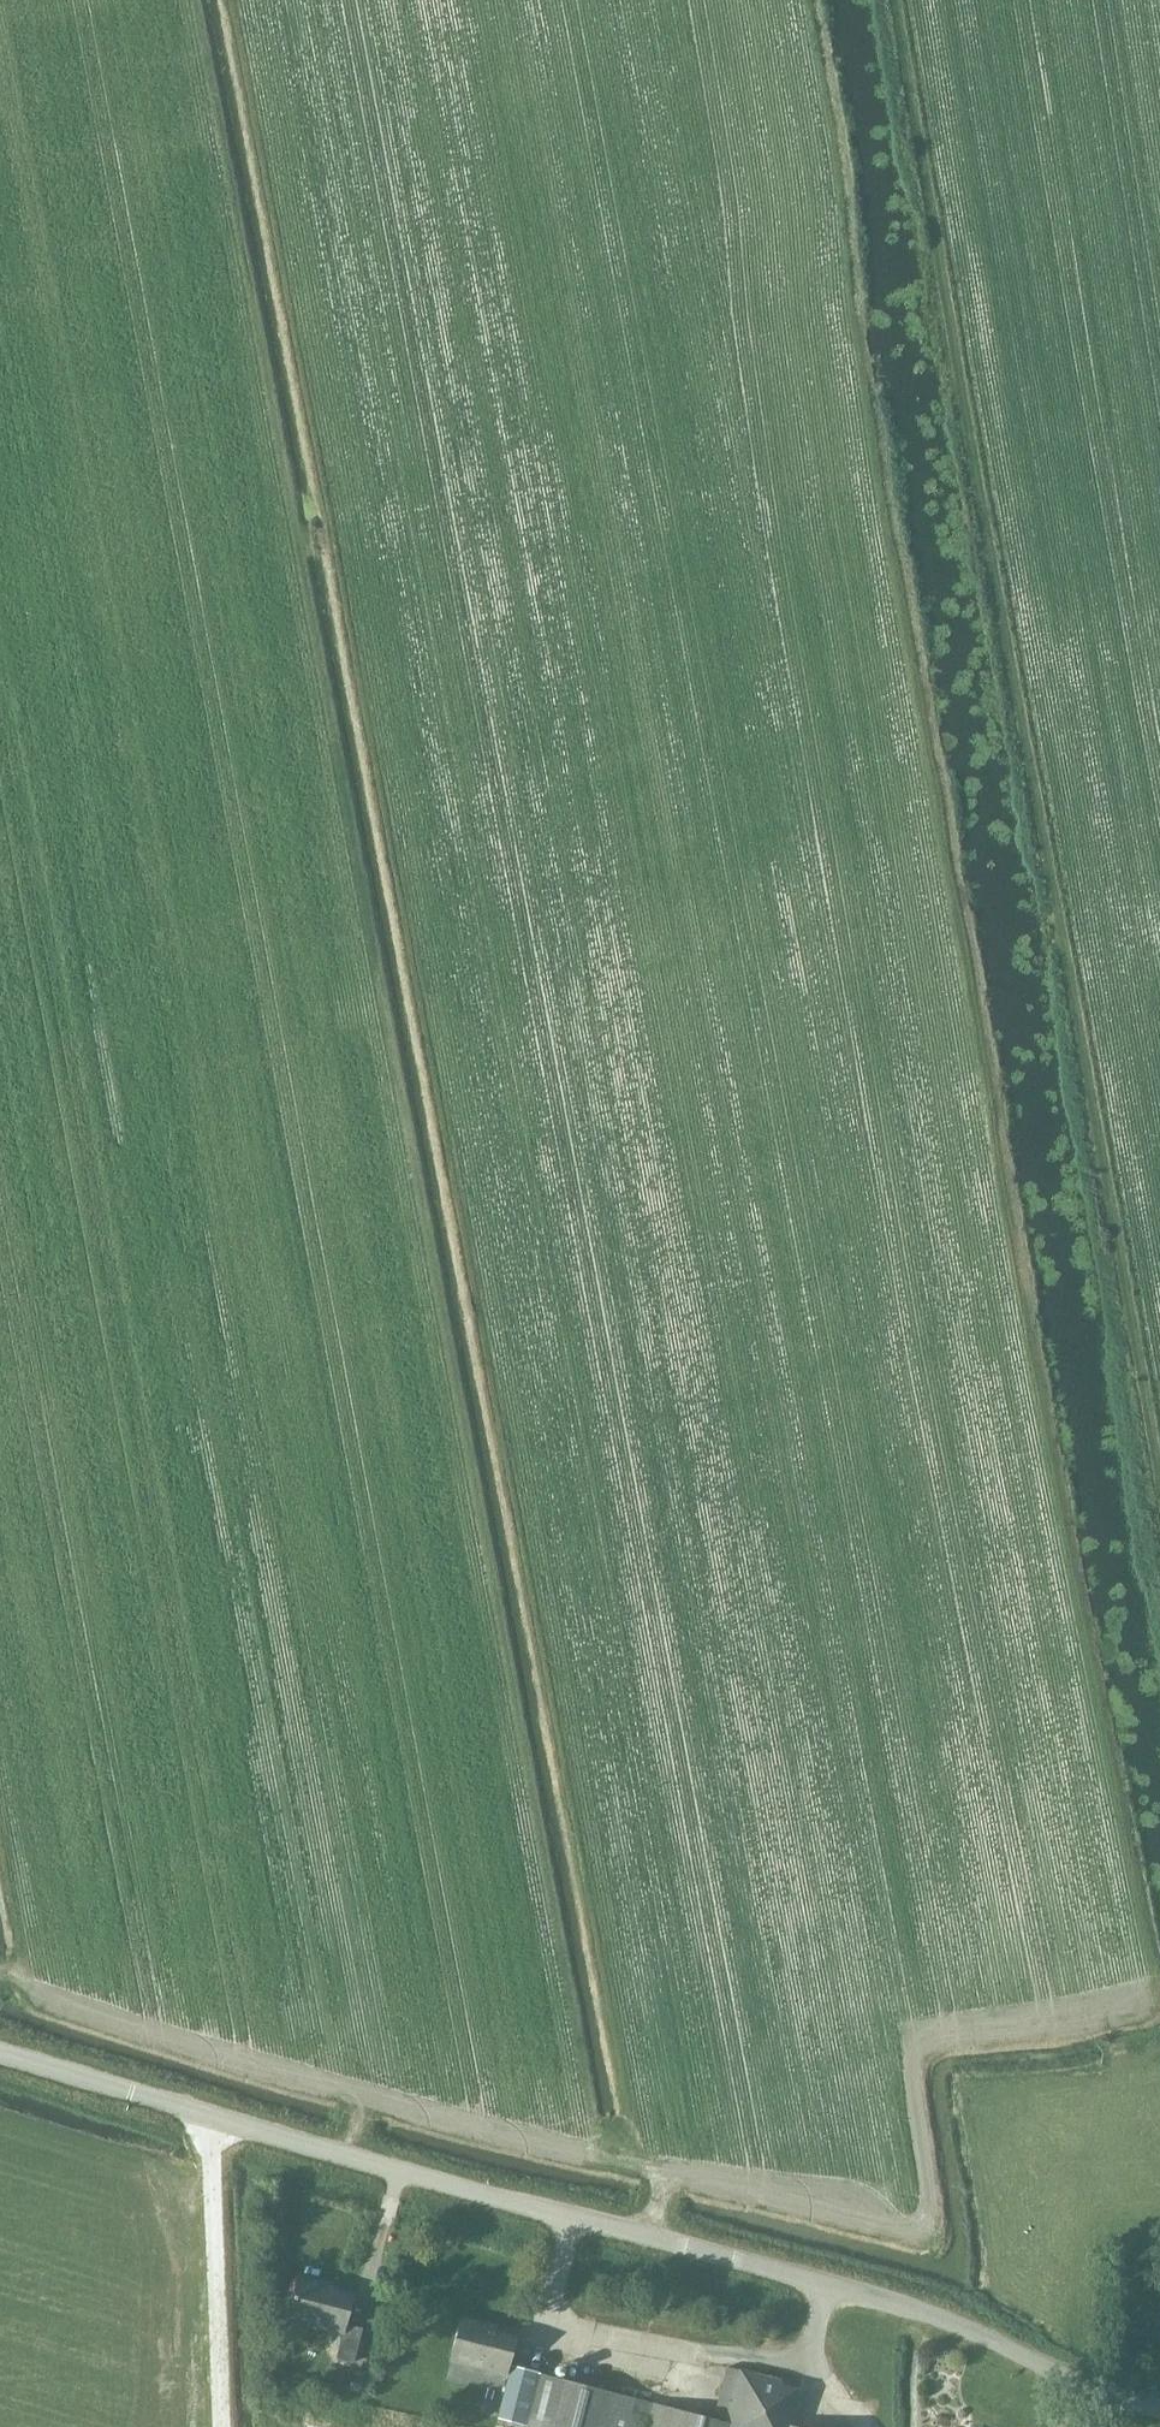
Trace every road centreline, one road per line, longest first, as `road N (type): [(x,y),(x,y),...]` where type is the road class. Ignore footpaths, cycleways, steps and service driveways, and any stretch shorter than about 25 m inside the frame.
road 1 (unclassified): [(1159,2409),(1067,2379),(968,2328),(828,2283),(0,2055)]

